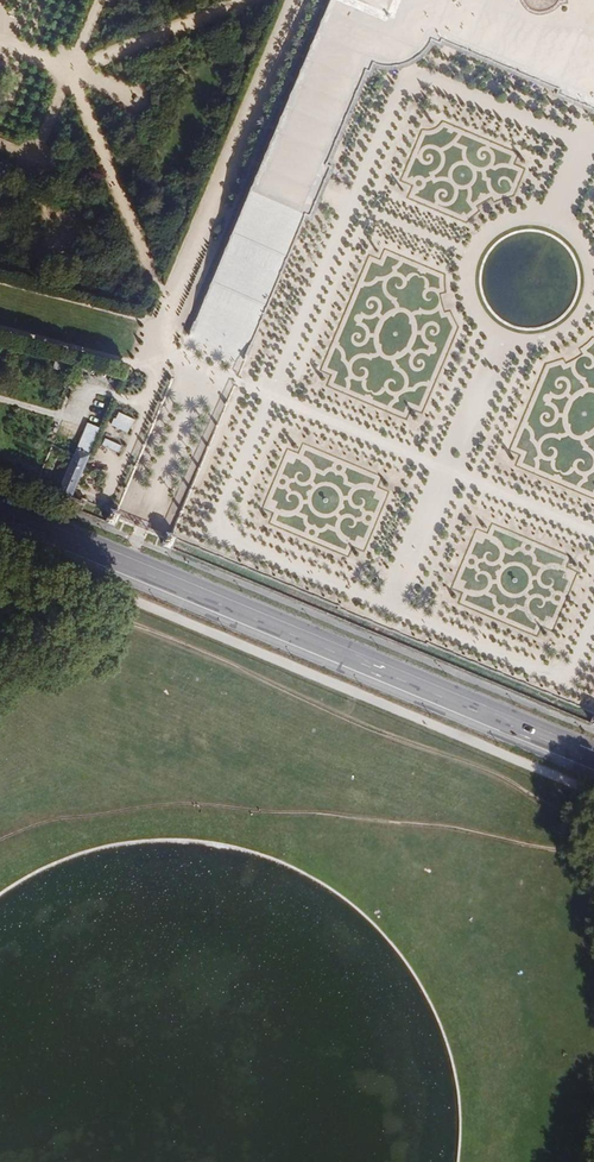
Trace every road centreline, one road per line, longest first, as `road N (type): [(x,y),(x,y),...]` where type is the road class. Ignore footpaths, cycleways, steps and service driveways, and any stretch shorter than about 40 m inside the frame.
road 1 (primary): [(0,506),(593,757)]
road 2 (track): [(0,840),(64,818),(200,804),(454,826),(593,852)]

